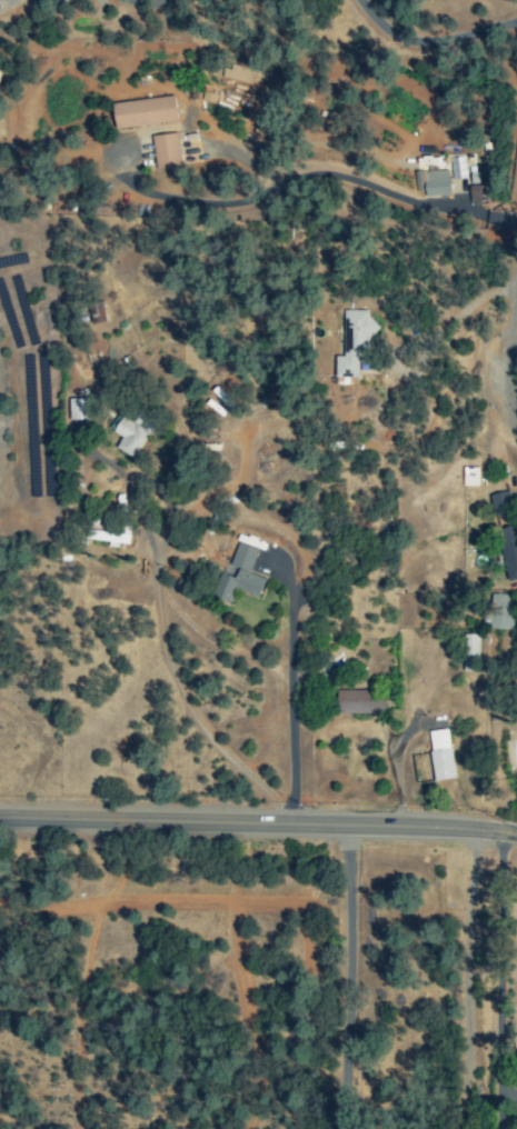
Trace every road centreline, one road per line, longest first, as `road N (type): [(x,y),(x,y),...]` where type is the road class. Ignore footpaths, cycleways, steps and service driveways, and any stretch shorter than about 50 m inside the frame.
road 1 (tertiary): [(516,833),(0,817)]

